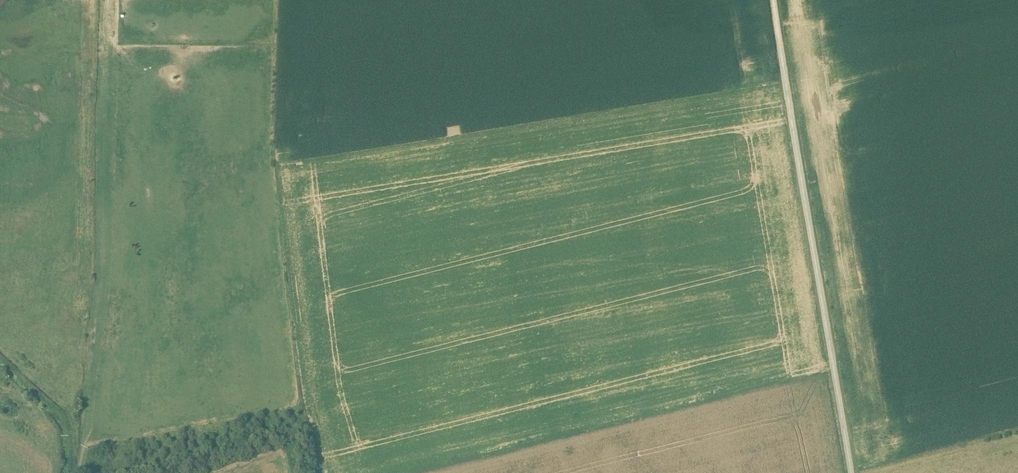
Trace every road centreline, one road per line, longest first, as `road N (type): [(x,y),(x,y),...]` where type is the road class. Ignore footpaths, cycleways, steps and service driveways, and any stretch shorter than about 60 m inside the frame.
road 1 (unclassified): [(776,0),(852,472)]

